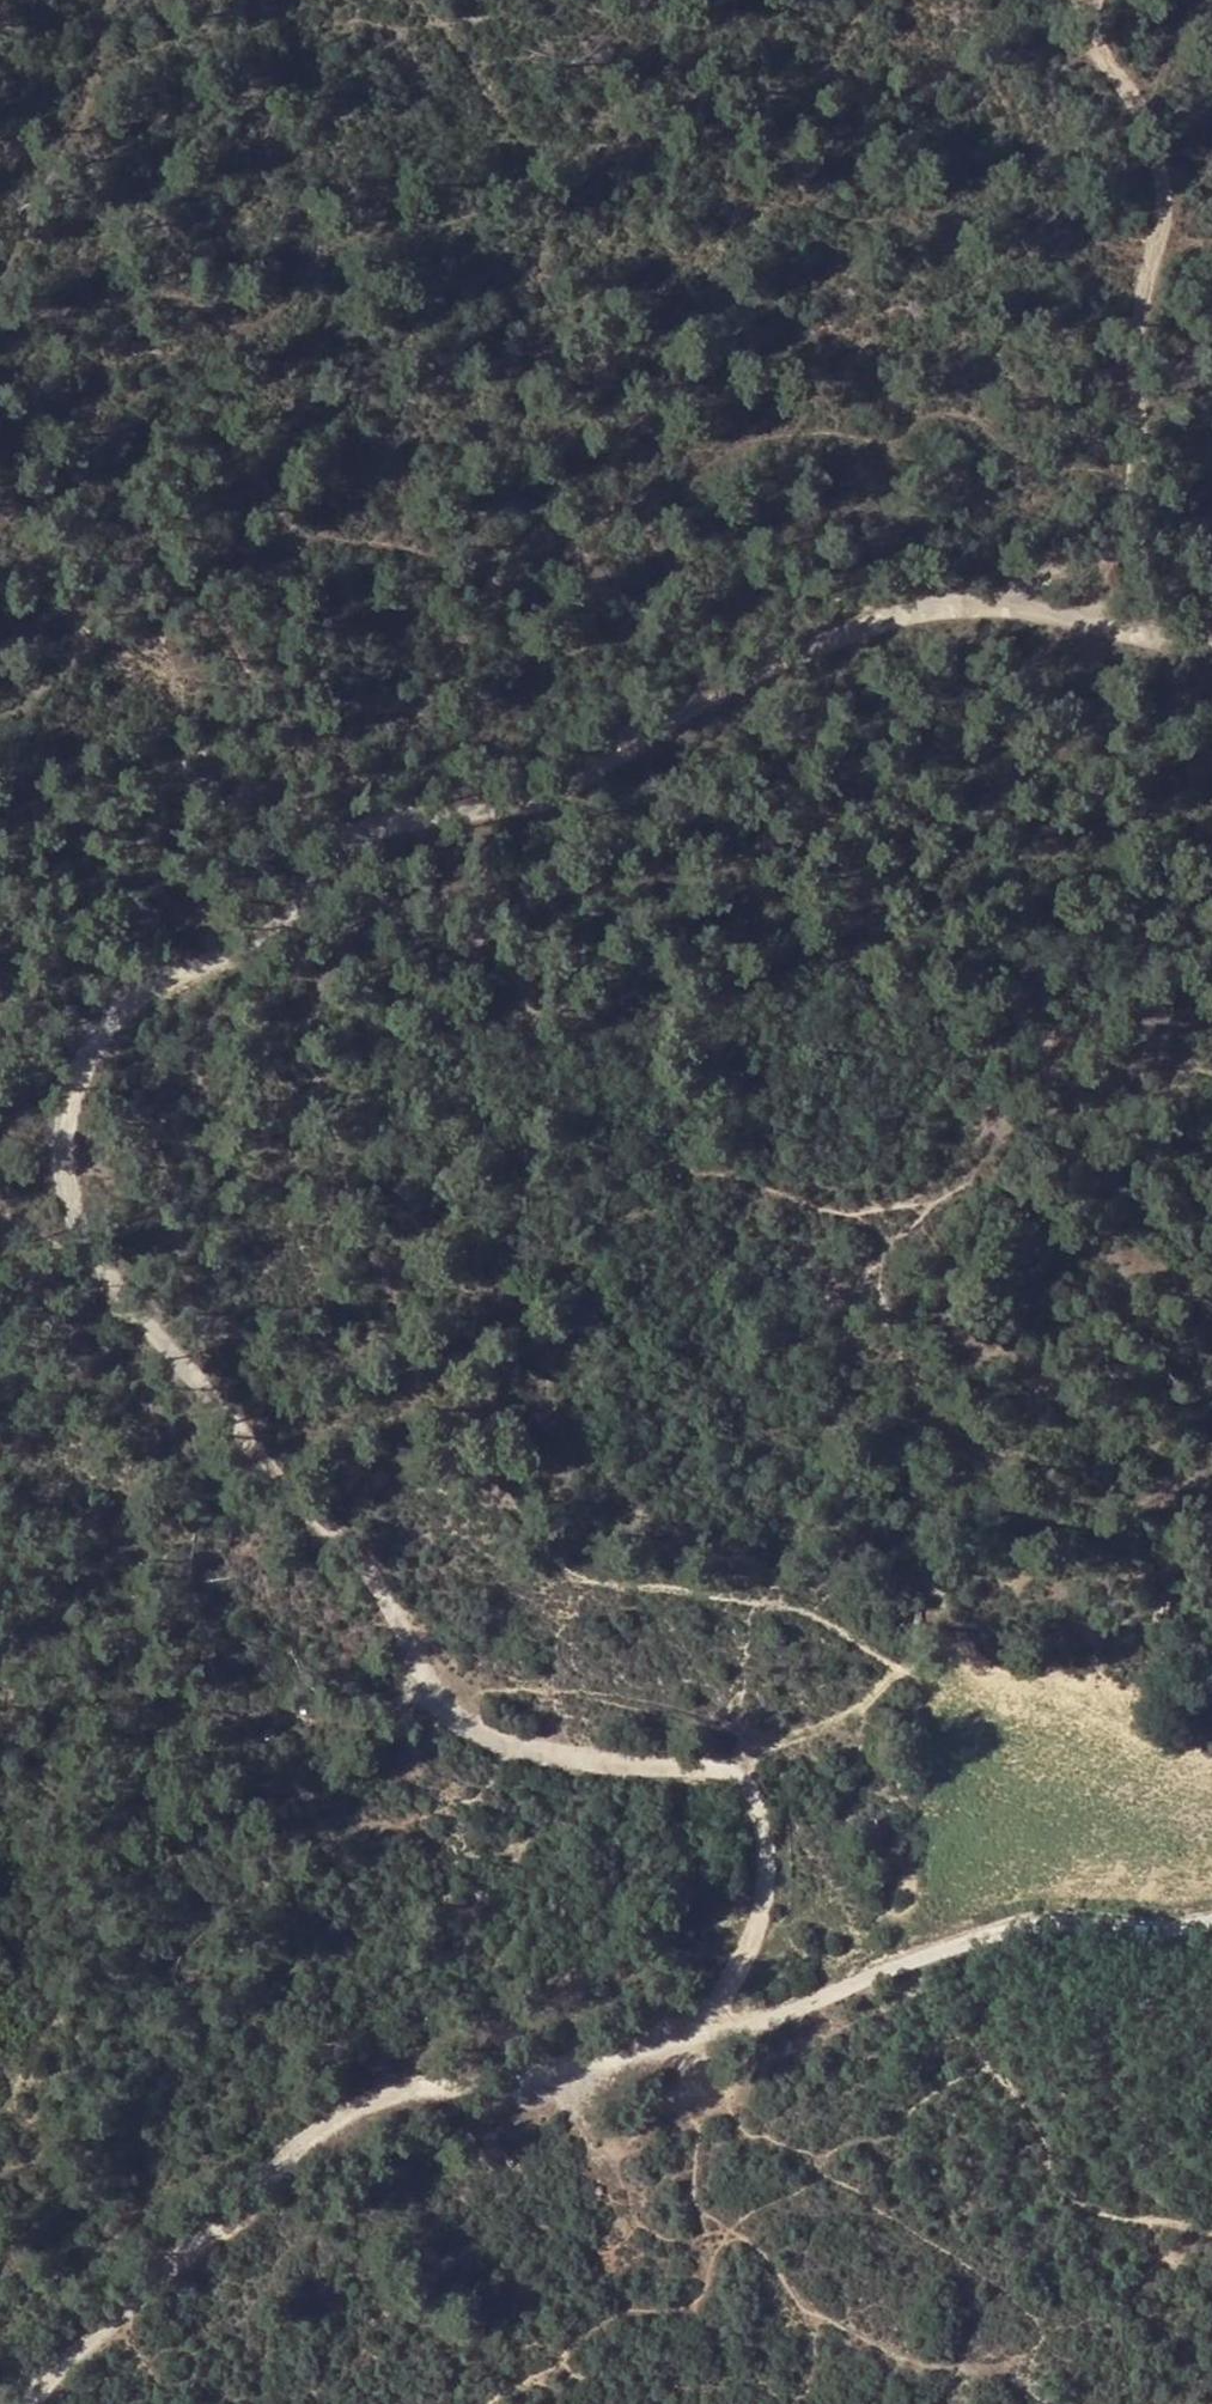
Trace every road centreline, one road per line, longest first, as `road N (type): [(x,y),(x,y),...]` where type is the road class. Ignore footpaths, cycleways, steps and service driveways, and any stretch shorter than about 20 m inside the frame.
road 1 (track): [(682,2039),(732,1986),(773,1879),(760,1803),(739,1776),(704,1764),(547,1755),(455,1719),(359,1555),(289,1492),(107,1276),(70,1194),(64,1128),(89,1062),(128,1007),(179,972),(257,943),(307,906),(385,822),(464,818),(550,800),(714,693),(897,610),(1013,604),(1148,643),(1211,642)]
road 2 (track): [(1211,1923),(1158,1936),(1062,1924),(918,1954),(819,2000),(682,2039),(405,2090),(327,2128),(246,2215),(38,2384),(32,2403)]

